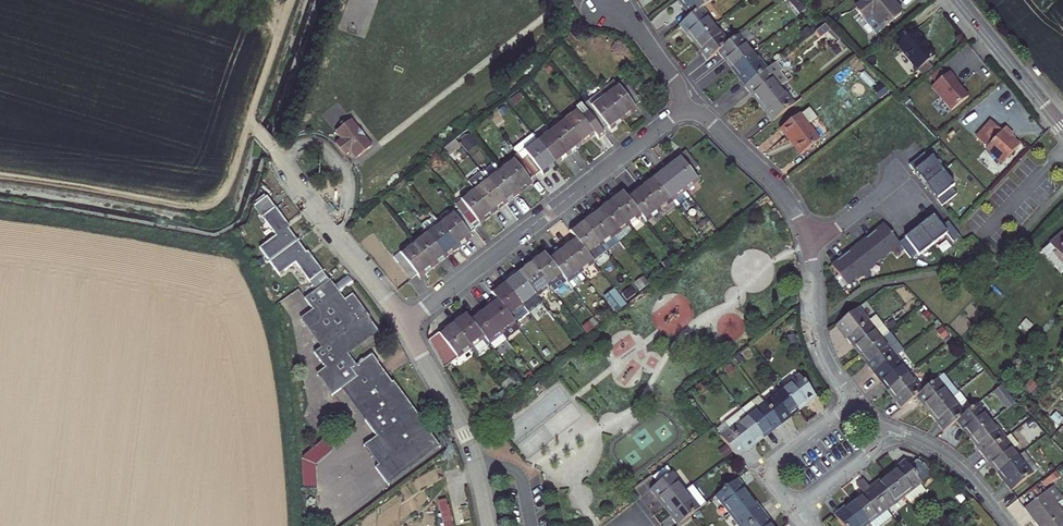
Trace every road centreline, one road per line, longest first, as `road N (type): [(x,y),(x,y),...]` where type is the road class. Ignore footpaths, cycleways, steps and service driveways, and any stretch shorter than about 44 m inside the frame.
road 1 (residential): [(685,105),(716,125),(795,212),(812,263),(815,334),(854,402)]
road 2 (residential): [(404,325),(685,105)]
road 3 (residential): [(249,123),(404,325)]
road 4 (track): [(284,17),(222,197),(173,201)]
road 5 (residential): [(404,325),(466,435),(489,525)]
road 6 (track): [(0,181),(173,201)]
road 7 (residential): [(1010,525),(950,458),(883,427)]
road 8 (secondary): [(1062,127),(960,0)]
road 9 (residential): [(854,402),(765,472),(792,509)]
road 10 (residential): [(597,3),(641,34),(685,105)]
road 11 (residential): [(792,509),(865,453),(883,427)]

